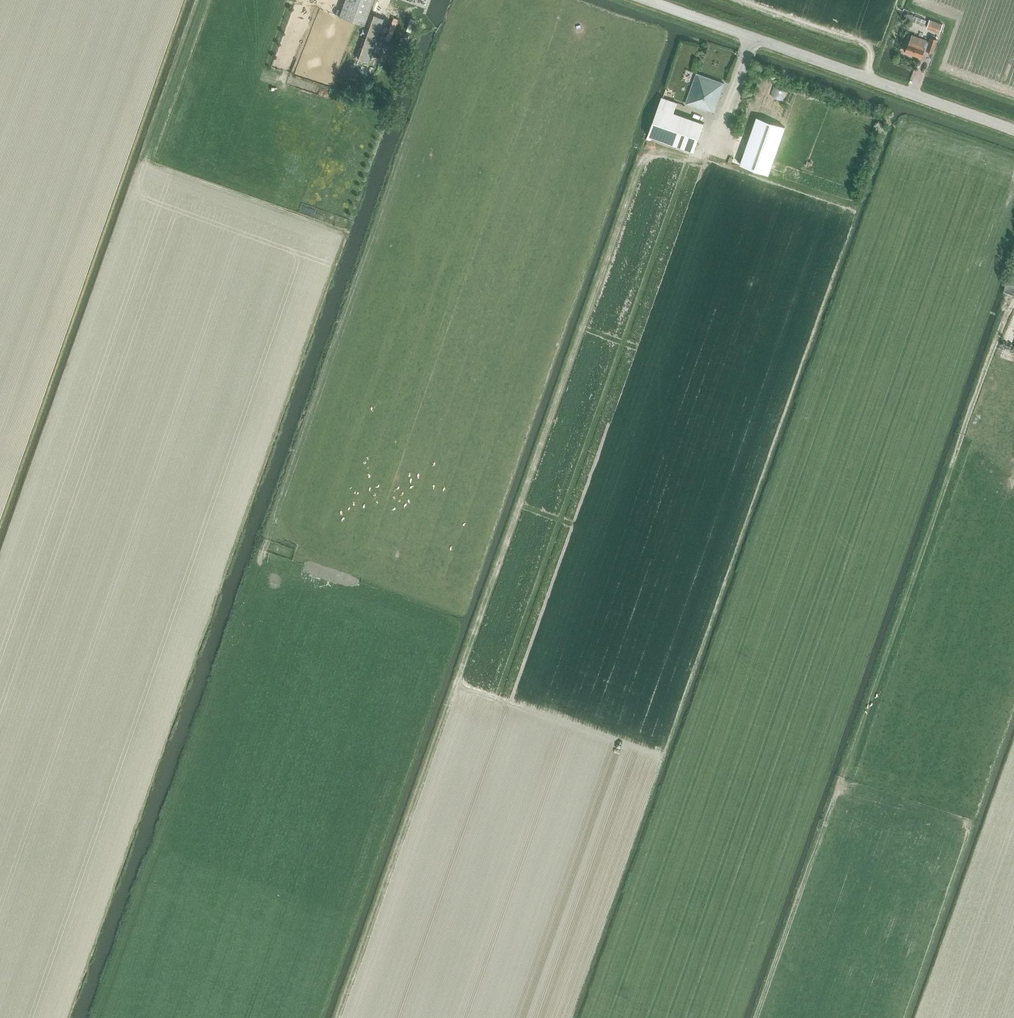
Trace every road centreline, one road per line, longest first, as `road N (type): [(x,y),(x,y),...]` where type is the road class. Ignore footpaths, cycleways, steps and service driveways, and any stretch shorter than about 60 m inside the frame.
road 1 (unclassified): [(1013,131),(646,0)]

